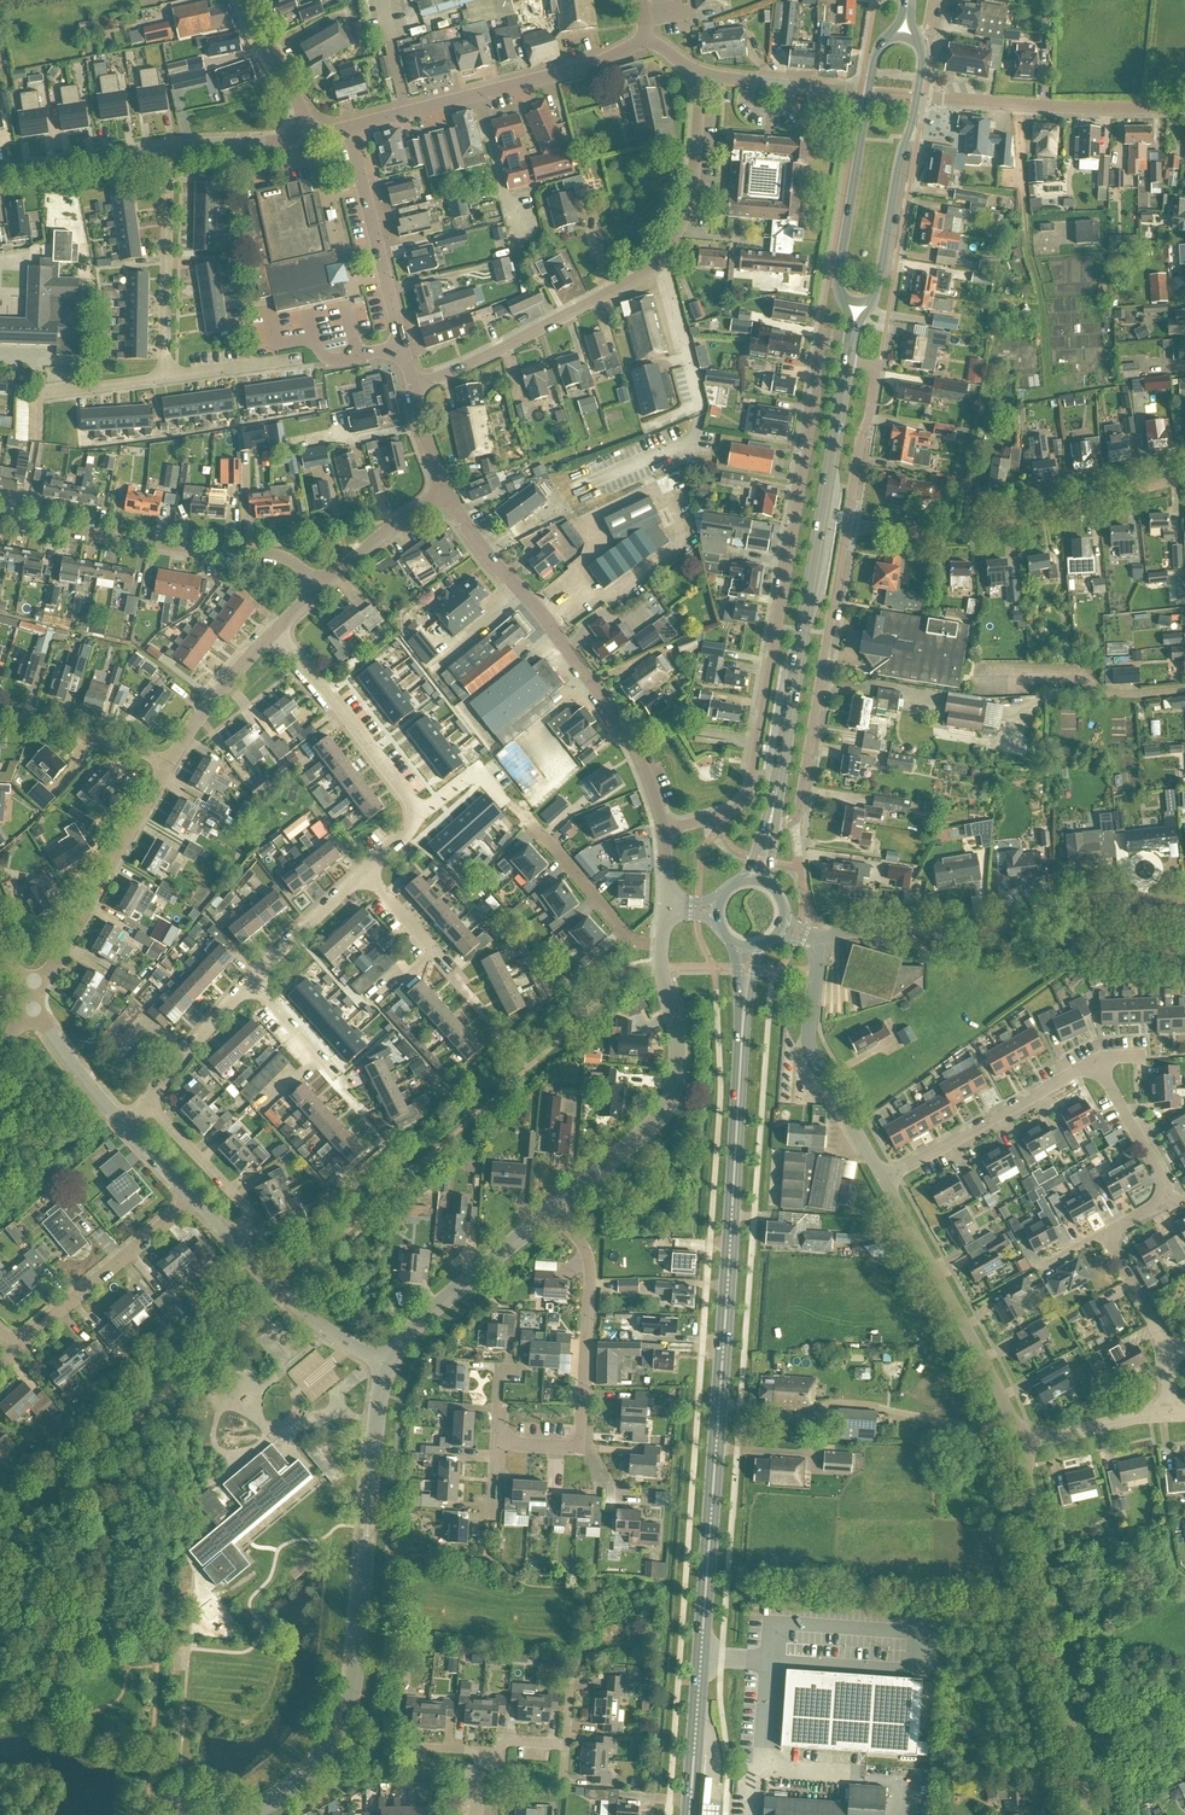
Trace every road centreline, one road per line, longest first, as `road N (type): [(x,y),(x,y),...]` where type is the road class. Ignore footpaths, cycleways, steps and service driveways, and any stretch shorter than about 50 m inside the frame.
road 1 (secondary): [(690,1814),(742,1033)]
road 2 (residential): [(851,342),(822,337),(749,792),(728,813),(663,833)]
road 3 (unclassified): [(251,1814),(313,1768),(350,1703),(387,1367)]
road 4 (secondary): [(769,826),(847,364)]
road 5 (residential): [(416,385),(462,369),(655,264),(692,195),(700,74)]
road 6 (unclassified): [(663,833),(638,755),(445,491)]
road 7 (unclassified): [(1088,1814),(1029,1493),(1035,1441)]
road 8 (residential): [(819,942),(853,930),(963,931),(1099,897),(1184,901)]
road 9 (residential): [(1184,477),(988,530),(847,524)]
road 10 (residential): [(316,590),(279,559),(0,518)]
road 11 (unclassified): [(553,1211),(662,1116),(672,1098),(678,1052),(661,944)]
road 12 (unclassified): [(1035,1441),(1009,1413),(884,1177)]
road 13 (residential): [(796,824),(847,524)]
road 14 (unclassified): [(416,385),(347,129)]
road 15 (residential): [(1184,108),(925,97)]
road 16 (unclassified): [(884,1177),(810,1045),(819,942)]
road 17 (residential): [(281,1292),(90,1456)]
road 18 (unclassified): [(41,984),(166,767)]
road 19 (residential): [(580,1447),(590,1276),(580,1242),(553,1211)]
road 20 (residential): [(884,1177),(1096,1063)]
road 21 (residential): [(14,1351),(194,1198)]
road 22 (residential): [(415,818),(410,799),(275,633)]
road 23 (unclassified): [(387,1367),(415,1327),(553,1211)]
road 24 (residential): [(165,377),(168,150)]
road 25 (residential): [(1104,1232),(1160,1203),(1166,1190),(1096,1063)]
road 26 (secondary): [(875,298),(916,96)]
road 27 (secondary): [(868,93),(841,295)]
road 28 (track): [(995,924),(1184,953)]
road 29 (residential): [(847,524),(877,369),(847,364)]
road 30 (unclassified): [(478,96),(580,69),(646,40)]
road 31 (residential): [(233,1238),(246,1209),(148,1103)]
road 32 (residential): [(166,767),(0,711)]
road 33 (unclassified): [(166,767),(275,633)]
road 34 (residential): [(661,944),(626,935),(538,832)]
road 35 (unclassified): [(0,176),(168,150)]
road 36 (residential): [(38,436),(37,396),(165,377)]
road 37 (unclassified): [(868,93),(700,74)]
road 38 (unclassified): [(316,590),(445,491)]
road 39 (residential): [(148,1103),(253,980)]
road 40 (residential): [(126,1128),(31,1004)]
road 41 (residential): [(253,980),(366,873)]
road 42 (unclassified): [(515,245),(478,96)]
road 43 (unclassified): [(309,135),(243,0)]
road 44 (track): [(1028,251),(1051,392)]
road 45 (unclassified): [(168,150),(309,135)]
road 46 (residential): [(1166,1357),(1104,1232)]
road 47 (residential): [(1168,1413),(1035,1441)]
road 48 (unclassified): [(347,129),(478,96)]
road 49 (residential): [(165,377),(297,359)]
road 50 (residential): [(387,1367),(281,1292)]

